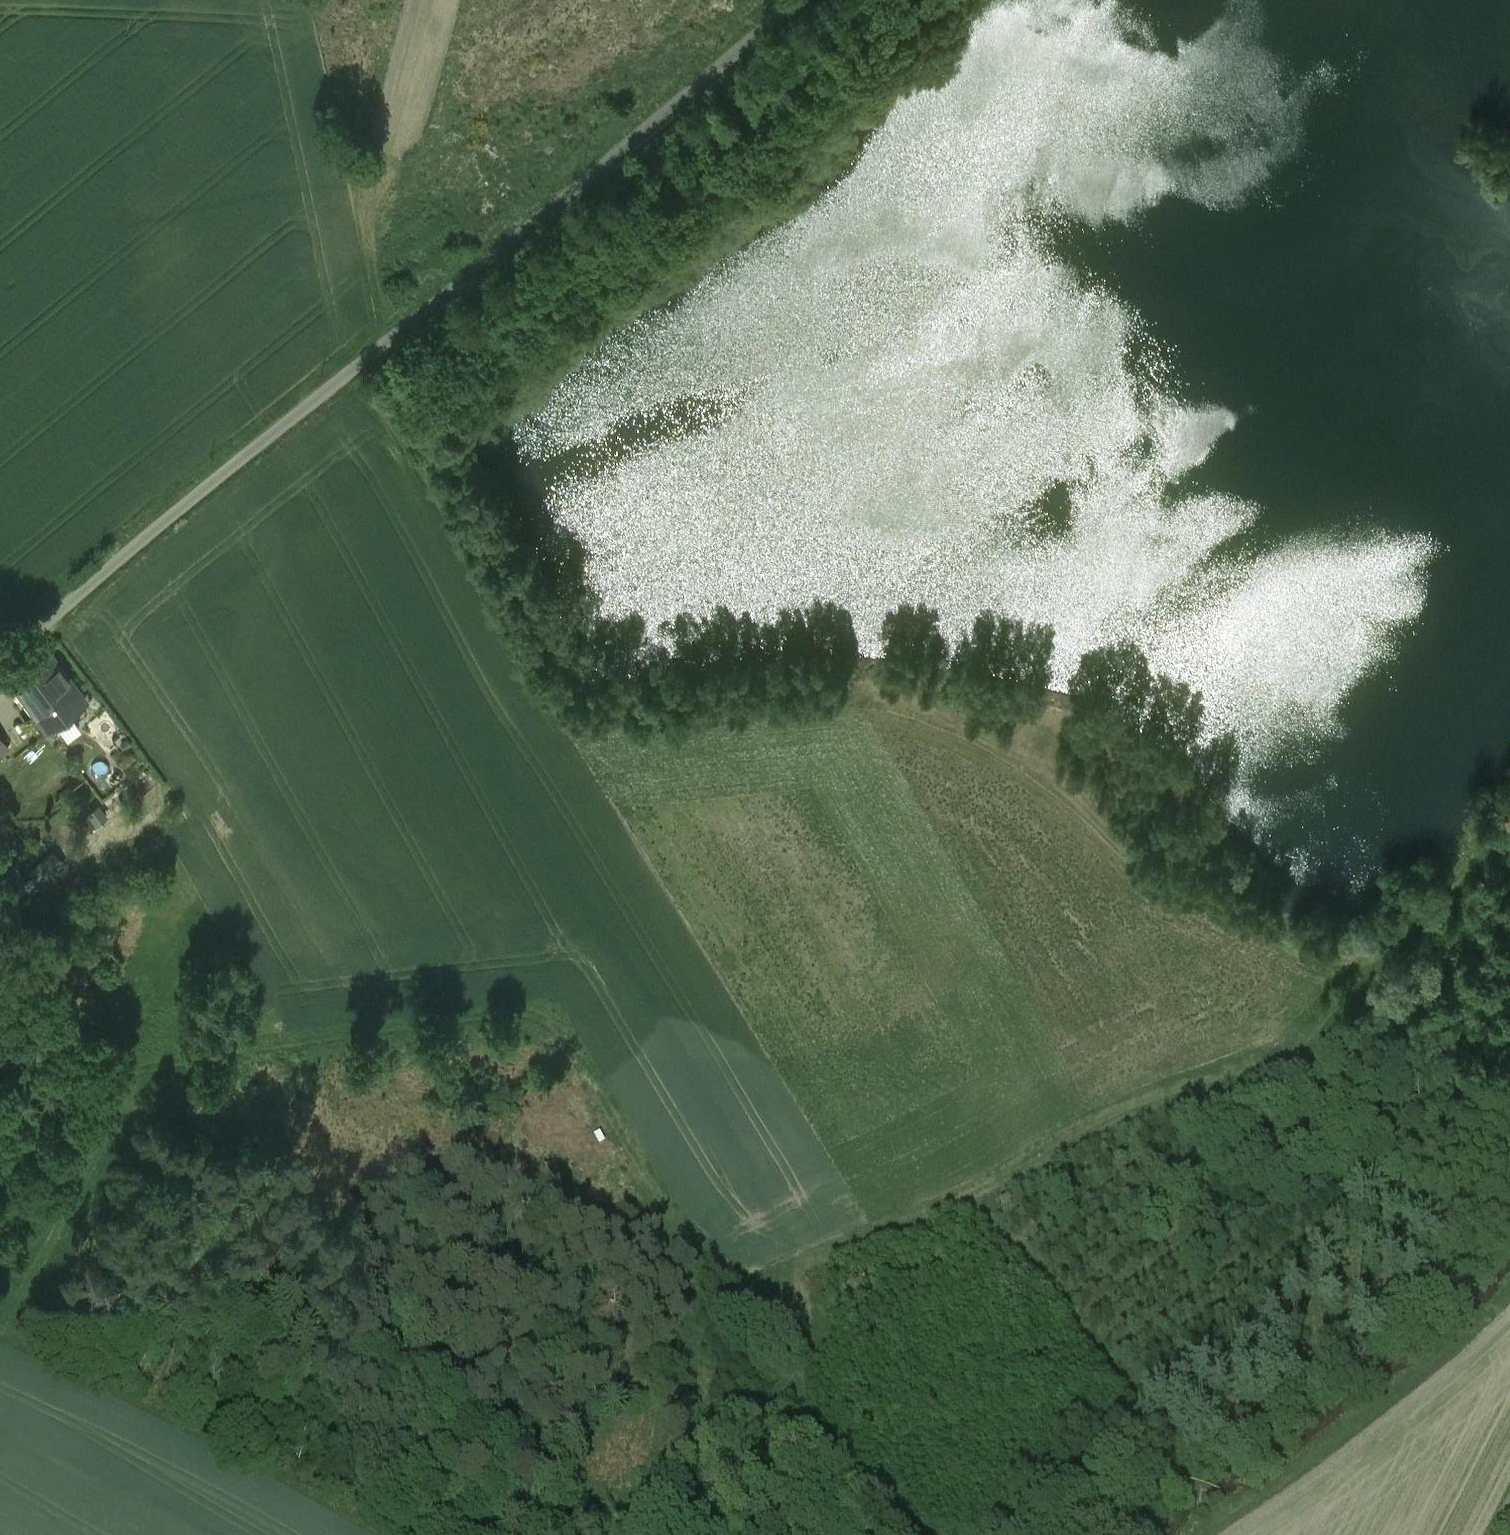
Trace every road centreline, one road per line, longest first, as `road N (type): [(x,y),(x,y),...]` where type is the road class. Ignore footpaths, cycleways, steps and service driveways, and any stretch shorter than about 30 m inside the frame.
road 1 (unclassified): [(0,660),(800,0)]
road 2 (track): [(705,1534),(714,1484),(777,1394),(804,1381)]

